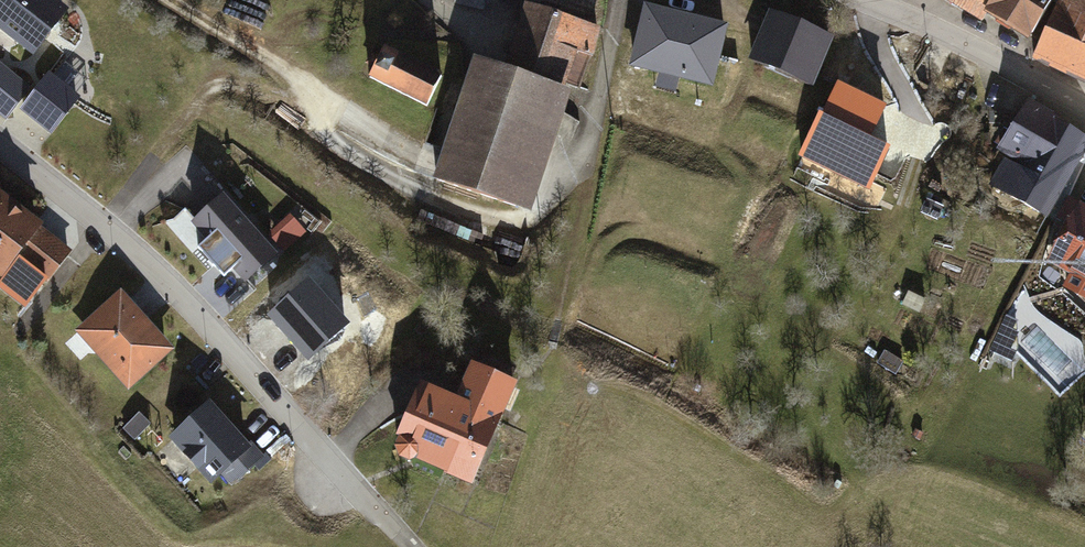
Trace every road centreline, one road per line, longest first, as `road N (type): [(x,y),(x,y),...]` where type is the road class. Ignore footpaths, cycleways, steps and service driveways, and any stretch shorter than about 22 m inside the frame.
road 1 (residential): [(0,140),(180,293),(340,471)]
road 2 (track): [(0,359),(107,224),(148,146),(189,103),(207,92),(230,98),(301,144)]
road 3 (residential): [(1084,114),(858,0)]

